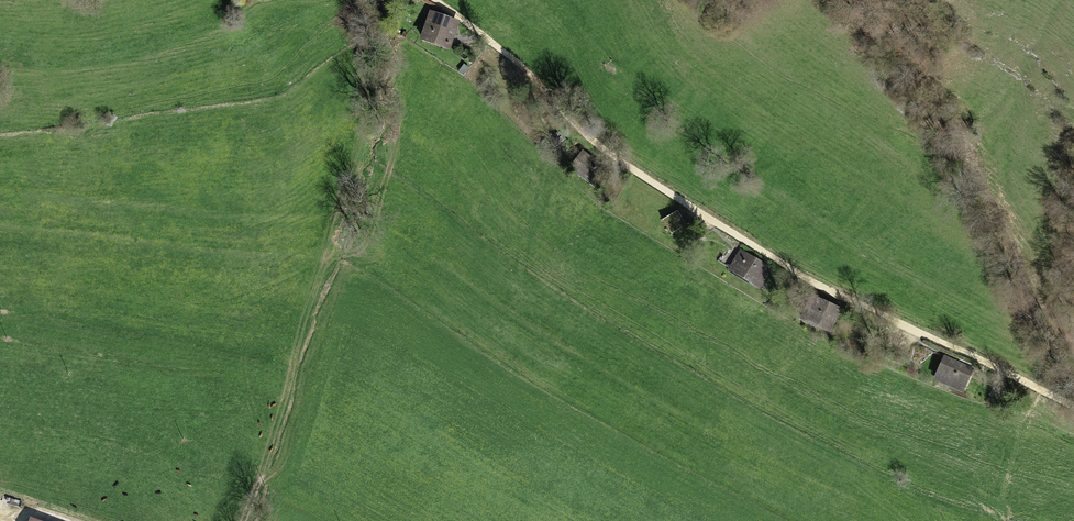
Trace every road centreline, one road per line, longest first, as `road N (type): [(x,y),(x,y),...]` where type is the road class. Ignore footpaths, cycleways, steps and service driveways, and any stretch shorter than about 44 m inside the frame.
road 1 (track): [(436,0),(662,188),(843,296),(1073,404)]
road 2 (track): [(1073,366),(934,88),(863,0)]
road 3 (track): [(244,520),(346,265)]

